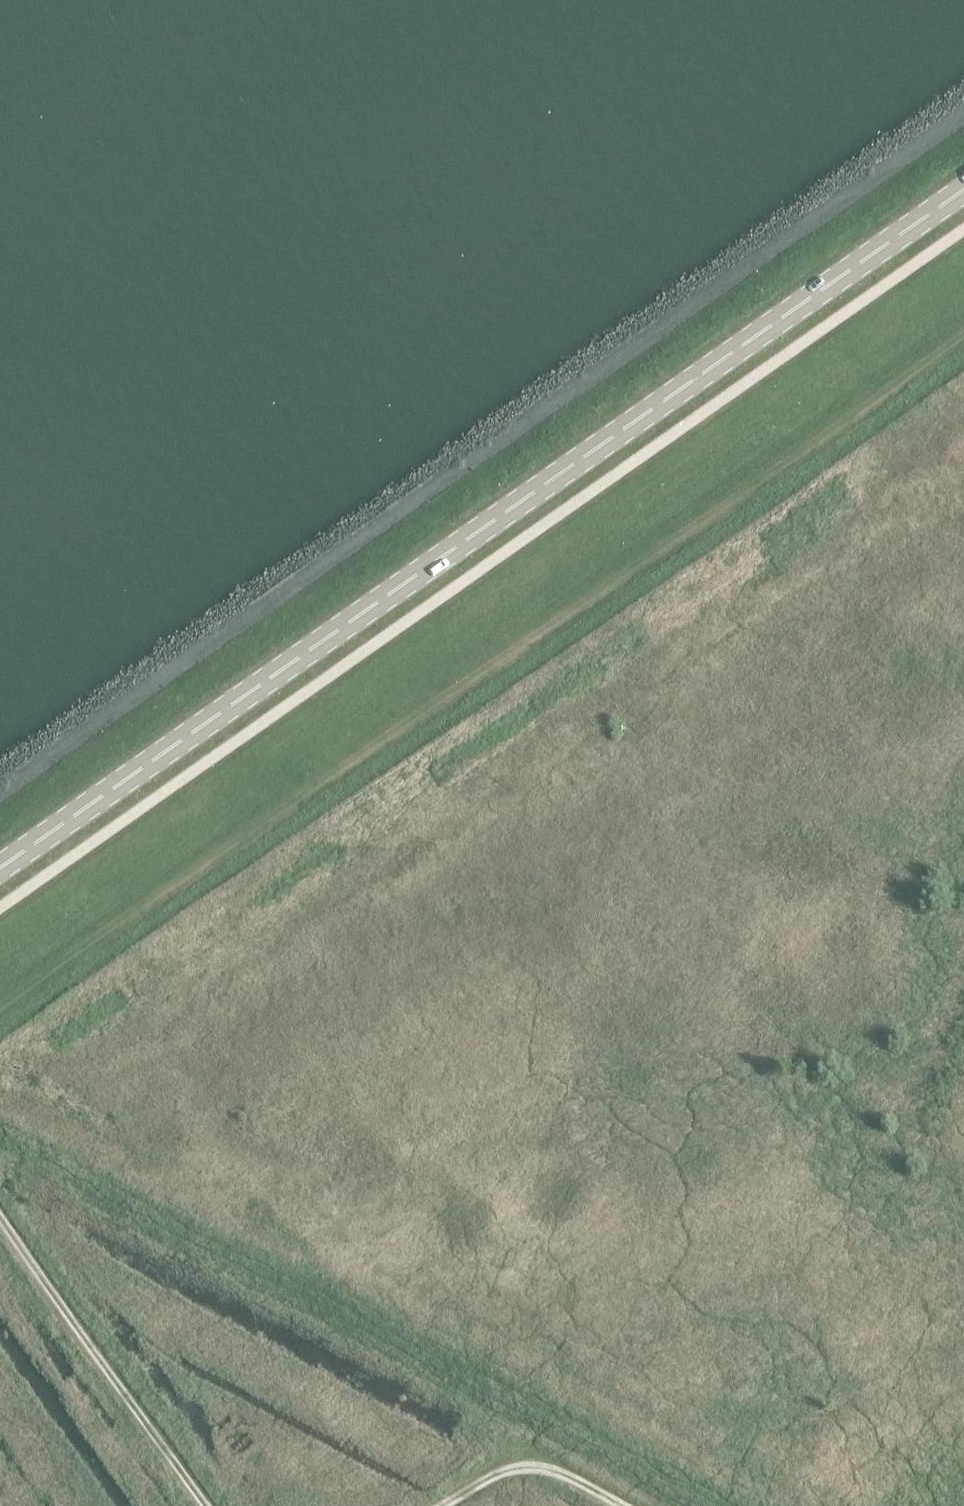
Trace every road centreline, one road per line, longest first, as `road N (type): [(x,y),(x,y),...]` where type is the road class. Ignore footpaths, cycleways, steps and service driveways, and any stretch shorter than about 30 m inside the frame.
road 1 (secondary): [(0,868),(963,188)]
road 2 (track): [(207,1505),(0,1215)]
road 3 (track): [(627,1505),(533,1466),(507,1471),(444,1505)]

